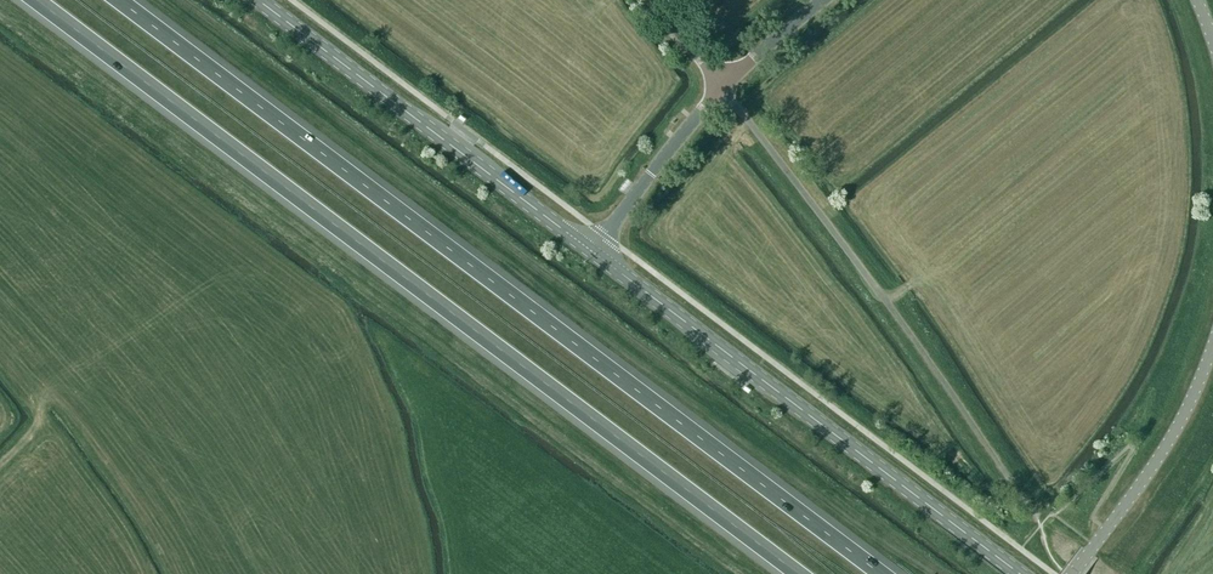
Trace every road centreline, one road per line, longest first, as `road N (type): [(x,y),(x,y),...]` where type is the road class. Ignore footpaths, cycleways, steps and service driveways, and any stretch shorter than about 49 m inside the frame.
road 1 (motorway): [(877,573),(113,0)]
road 2 (motorway): [(31,0),(795,573)]
road 3 (tertiary): [(1022,573),(594,254)]
road 4 (unclassified): [(1030,506),(720,86)]
road 5 (tertiary): [(594,254),(255,0)]
road 6 (tertiary): [(1073,573),(1174,429),(1212,344)]
road 7 (tertiary): [(594,254),(720,86)]
road 8 (tertiary): [(720,86),(825,0)]

